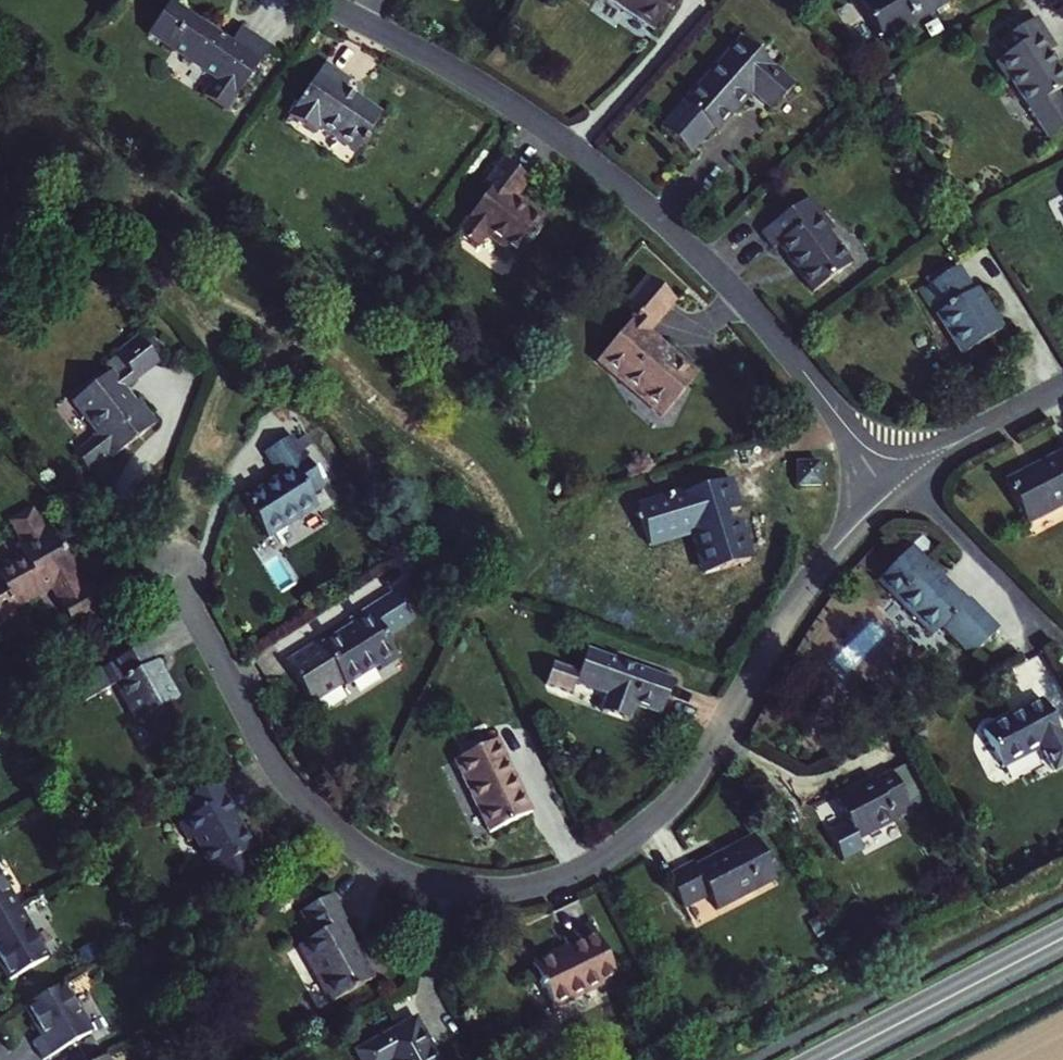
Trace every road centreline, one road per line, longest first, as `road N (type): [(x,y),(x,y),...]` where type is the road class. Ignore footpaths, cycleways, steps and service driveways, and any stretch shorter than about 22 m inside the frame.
road 1 (residential): [(904,478),(790,605),(679,793),(593,864),(516,889),(458,886),(401,870),(303,803),(276,769),(174,570)]
road 2 (residential): [(904,478),(632,194),(473,81),(315,0)]
road 3 (secondary): [(830,1059),(1062,939)]
road 4 (residential): [(1049,635),(904,478)]
road 5 (residential): [(1062,389),(904,478)]

